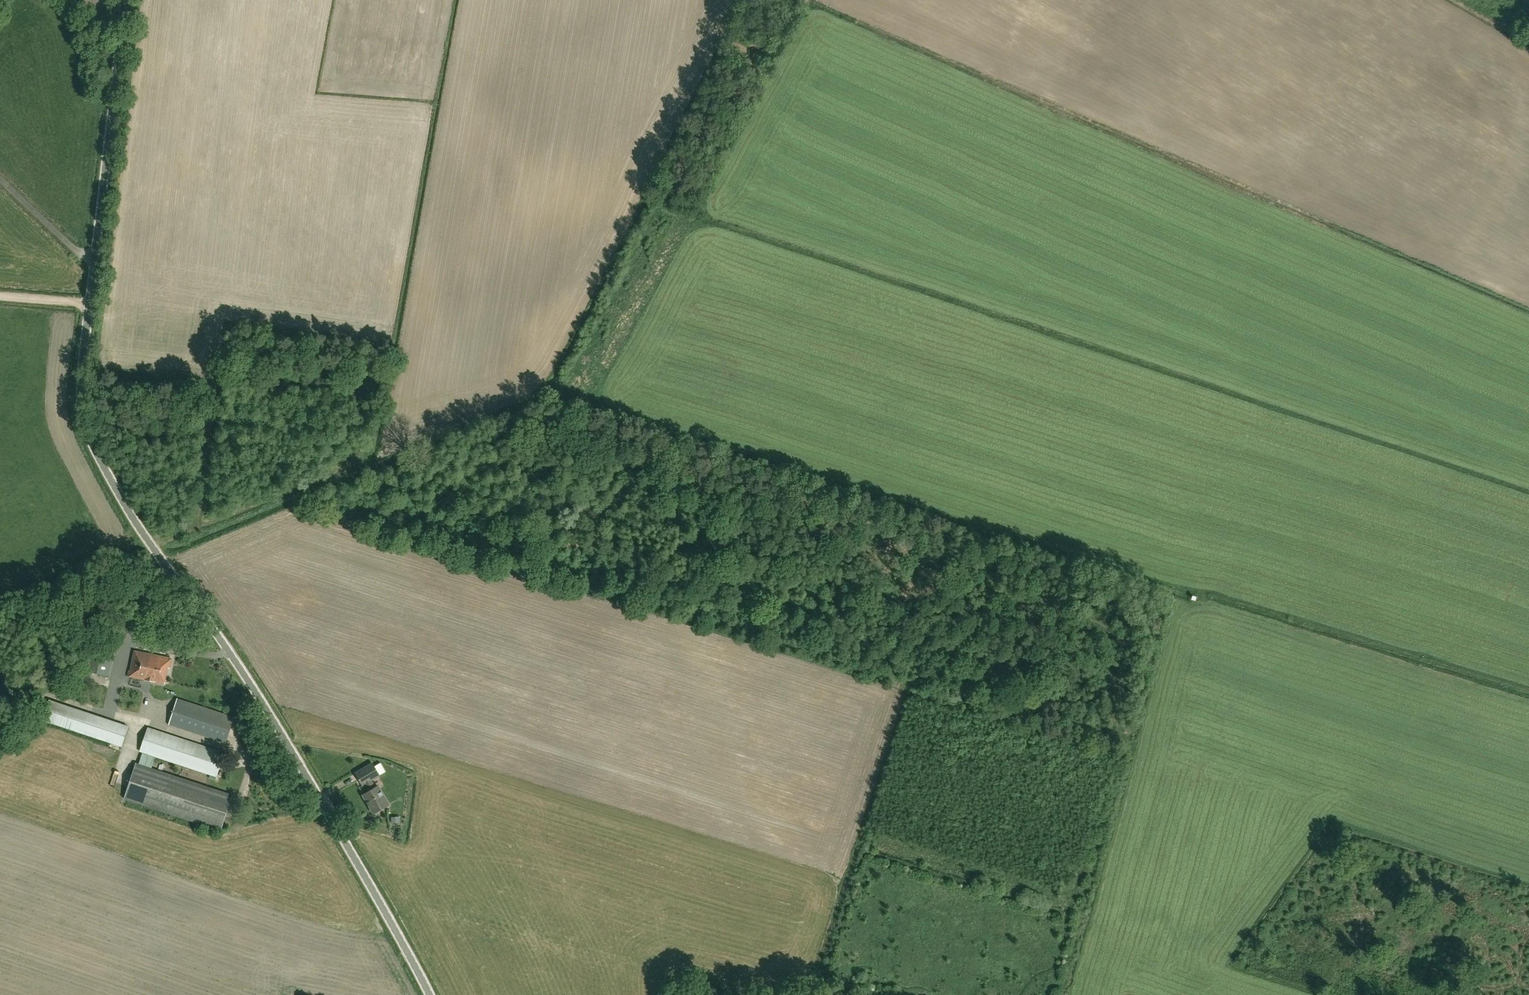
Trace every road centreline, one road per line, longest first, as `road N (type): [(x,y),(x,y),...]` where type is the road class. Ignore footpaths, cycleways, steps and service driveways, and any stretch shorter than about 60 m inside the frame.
road 1 (unclassified): [(433,994),(311,779),(91,438),(83,385),(125,0)]

